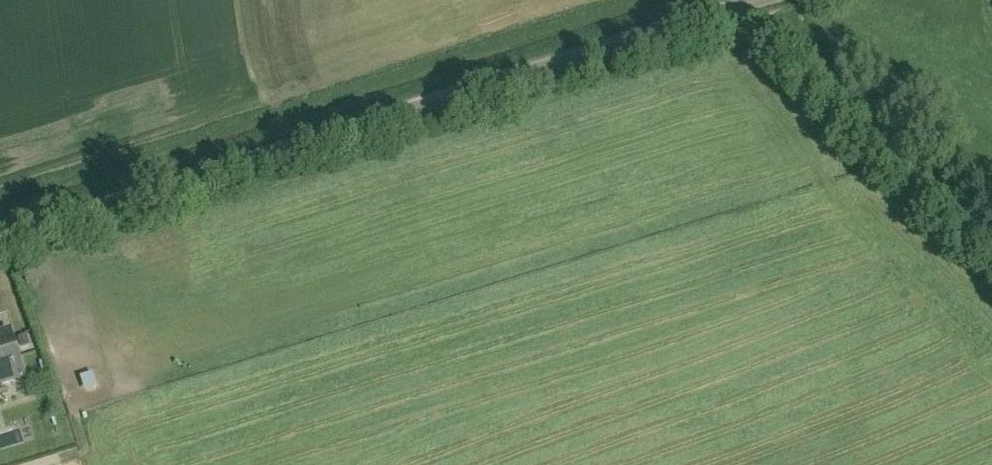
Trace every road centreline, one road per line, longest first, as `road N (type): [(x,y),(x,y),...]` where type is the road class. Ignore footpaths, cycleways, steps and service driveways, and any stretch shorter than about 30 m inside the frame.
road 1 (residential): [(0,245),(776,0)]

